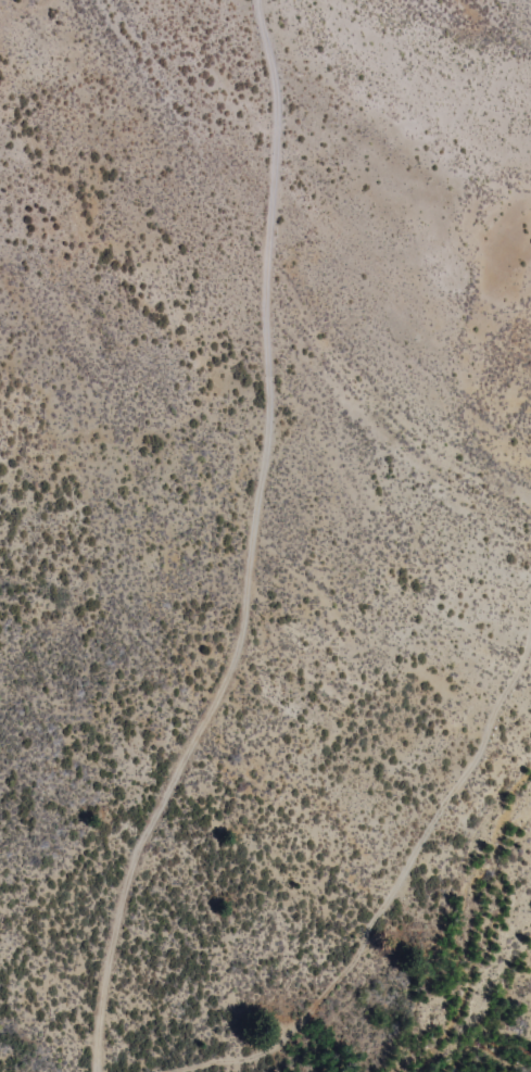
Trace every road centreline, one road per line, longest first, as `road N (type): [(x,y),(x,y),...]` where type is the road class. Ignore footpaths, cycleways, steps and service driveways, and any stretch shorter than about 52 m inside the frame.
road 1 (track): [(90,1071),(131,857),(240,644),(266,440),(273,207)]
road 2 (track): [(185,1071),(254,1055),(325,1000),(514,683),(530,620)]
road 3 (track): [(273,207),(276,81),(257,0)]

